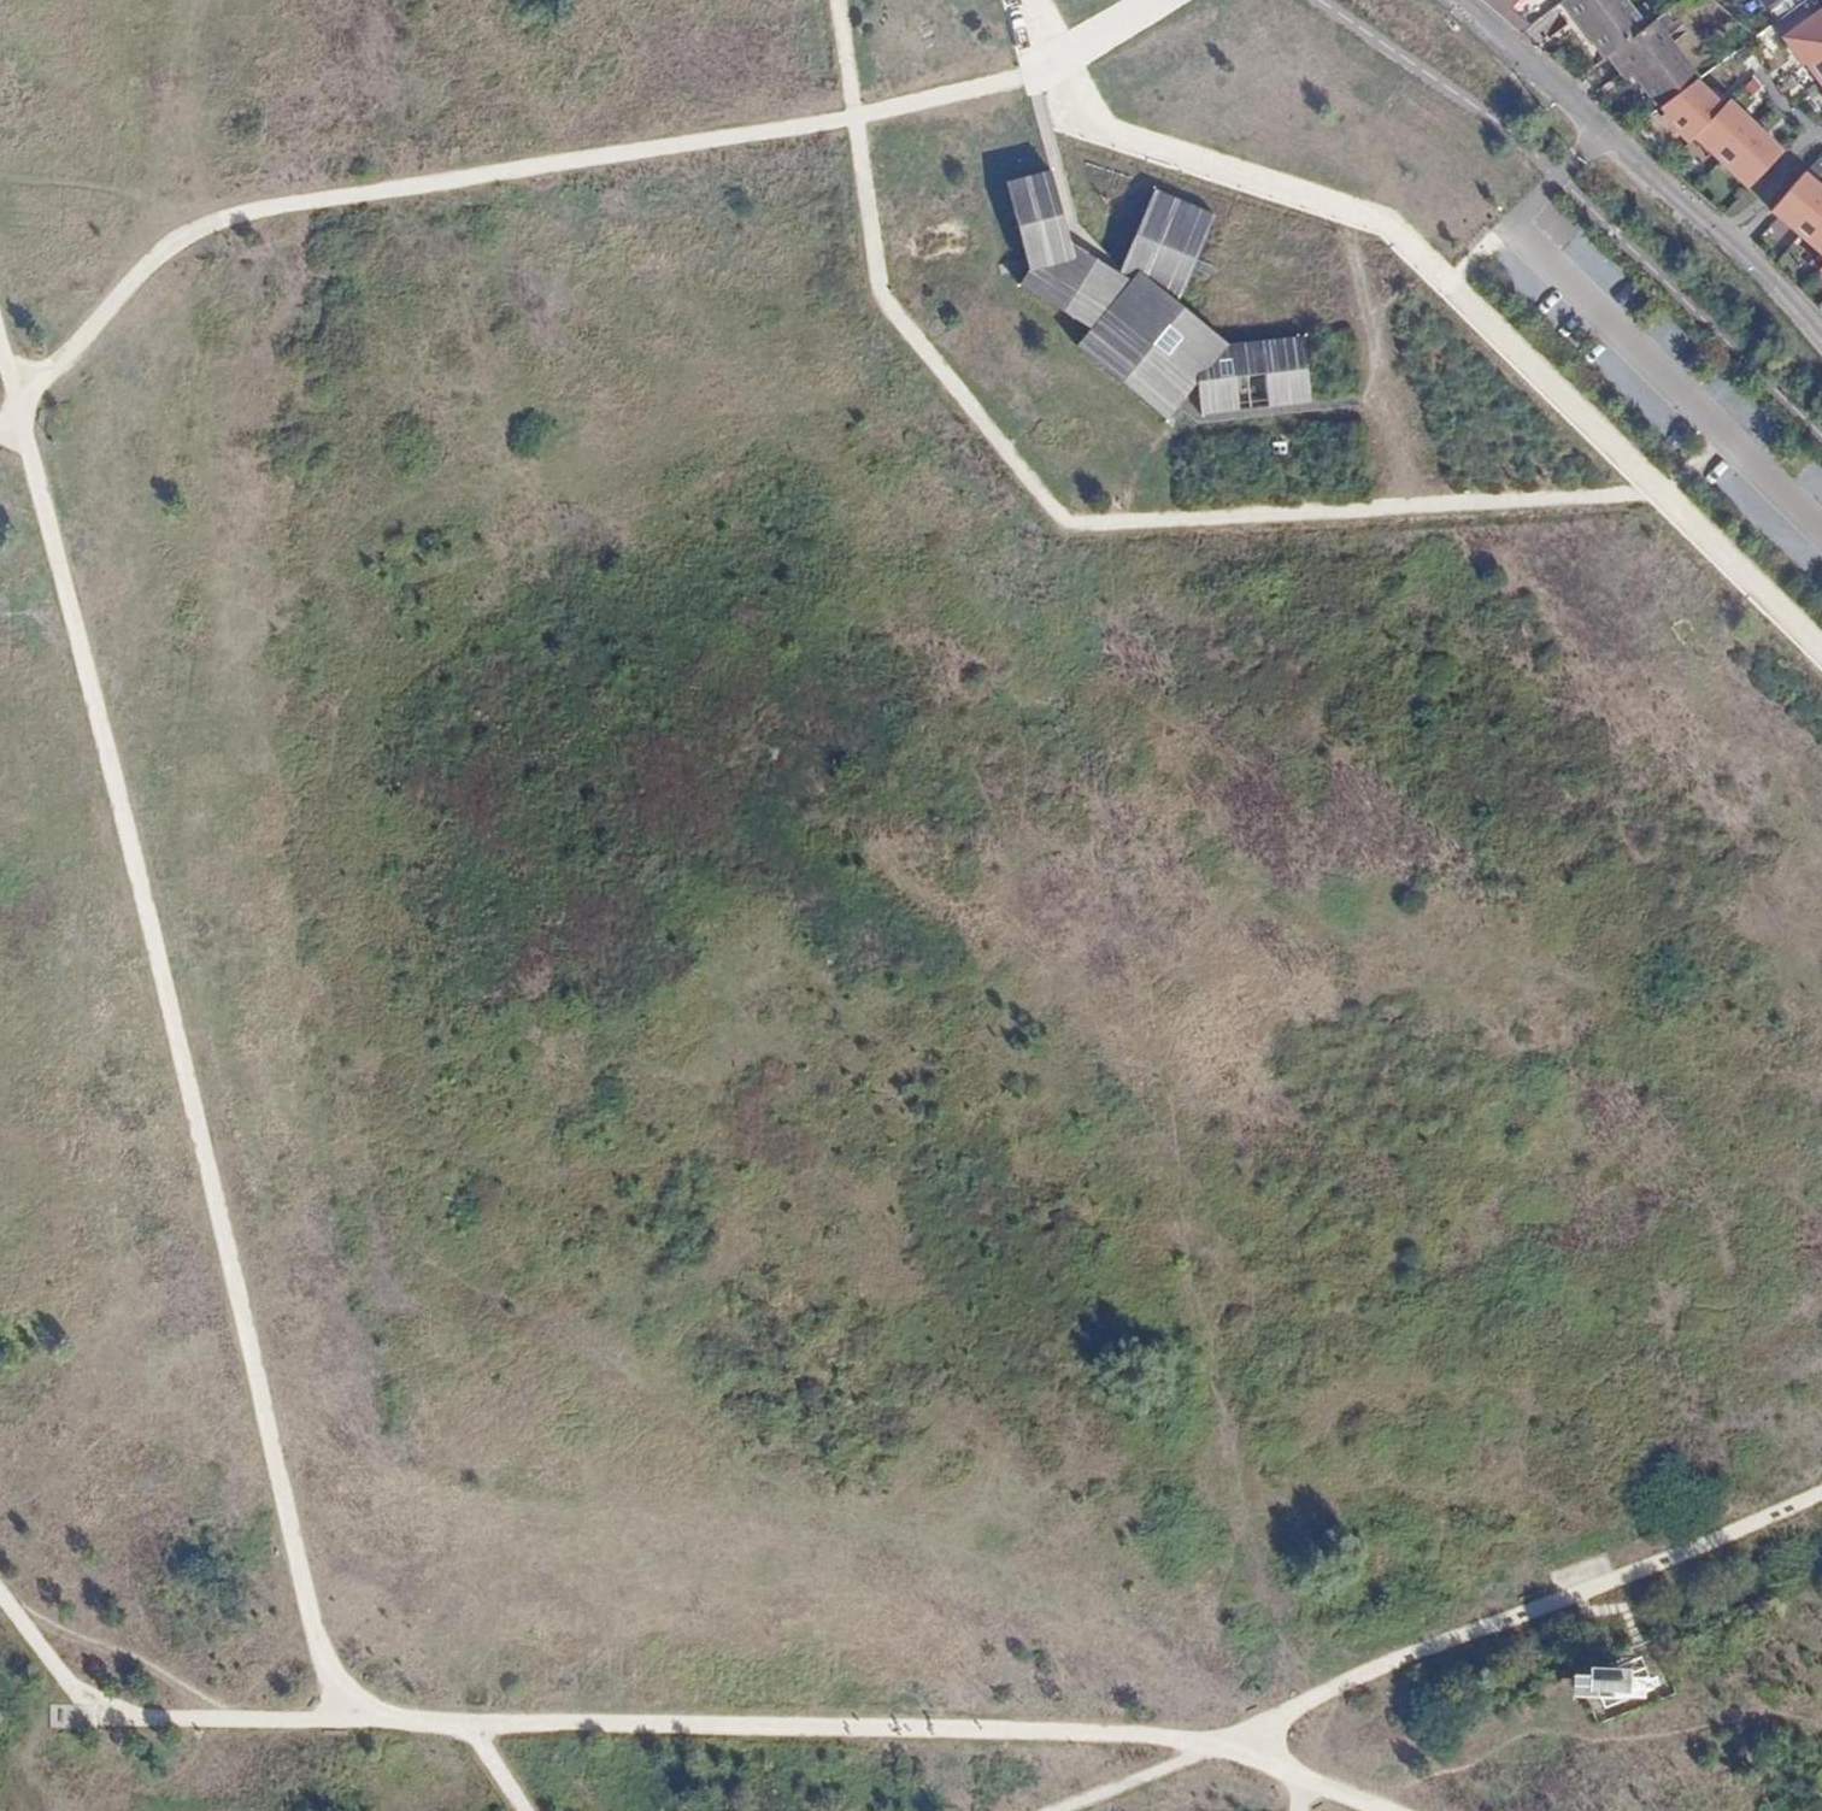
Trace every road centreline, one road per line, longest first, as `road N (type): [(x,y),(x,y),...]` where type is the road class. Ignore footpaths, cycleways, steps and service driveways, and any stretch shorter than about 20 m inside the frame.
road 1 (residential): [(1821,337),(1462,0)]

